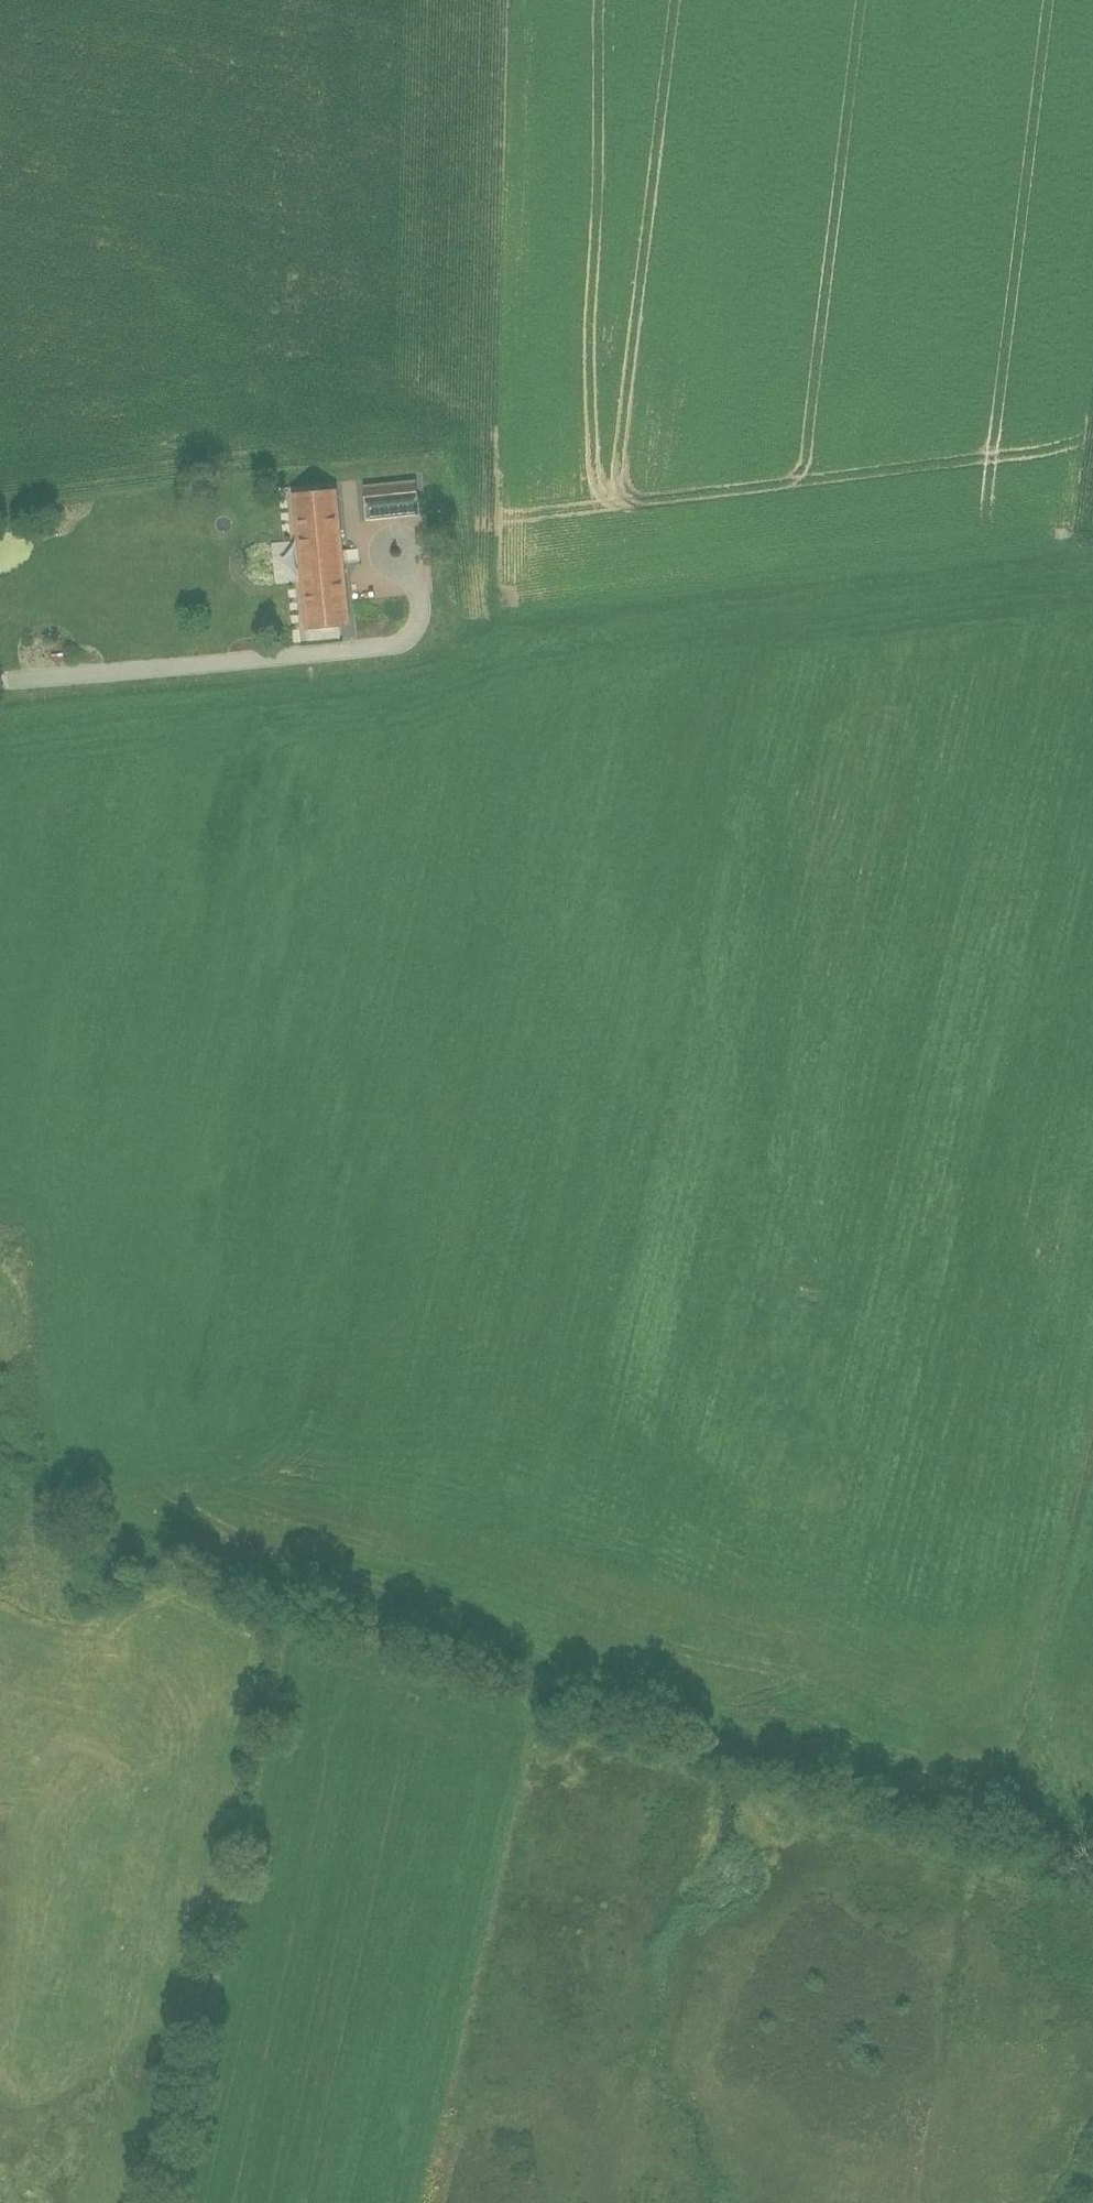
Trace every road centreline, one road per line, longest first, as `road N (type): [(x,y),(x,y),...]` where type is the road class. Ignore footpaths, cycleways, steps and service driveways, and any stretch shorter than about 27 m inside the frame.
road 1 (track): [(0,685),(409,646),(429,628),(433,596),(417,557)]

